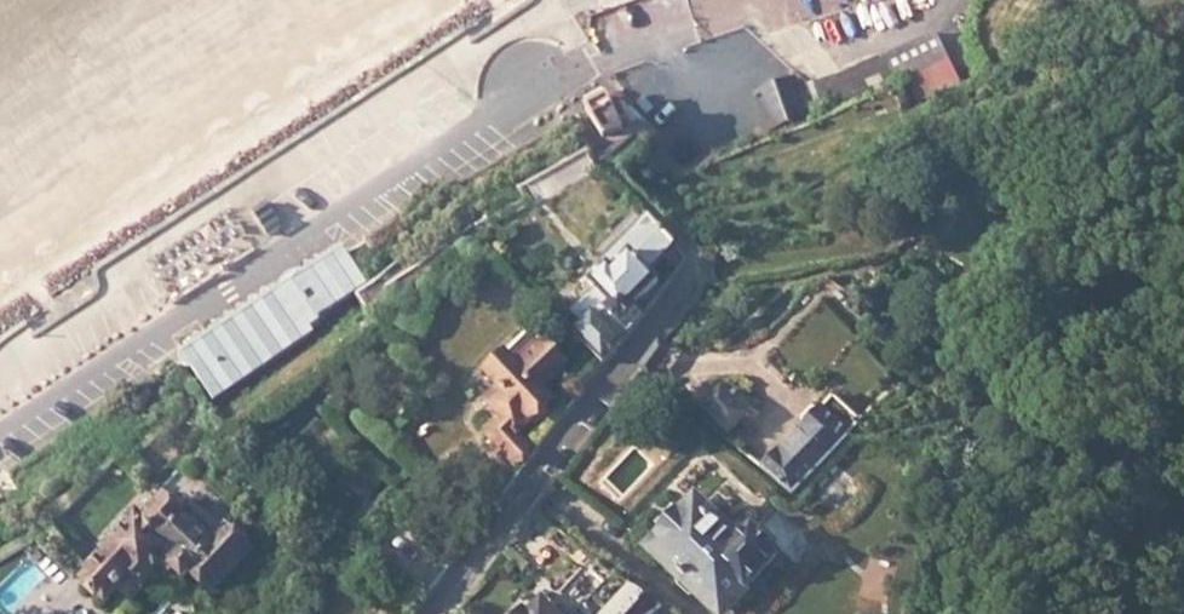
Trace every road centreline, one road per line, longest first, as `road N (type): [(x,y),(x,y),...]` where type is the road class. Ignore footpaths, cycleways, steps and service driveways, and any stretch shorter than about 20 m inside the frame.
road 1 (residential): [(0,434),(553,74)]
road 2 (residential): [(696,280),(435,613)]

